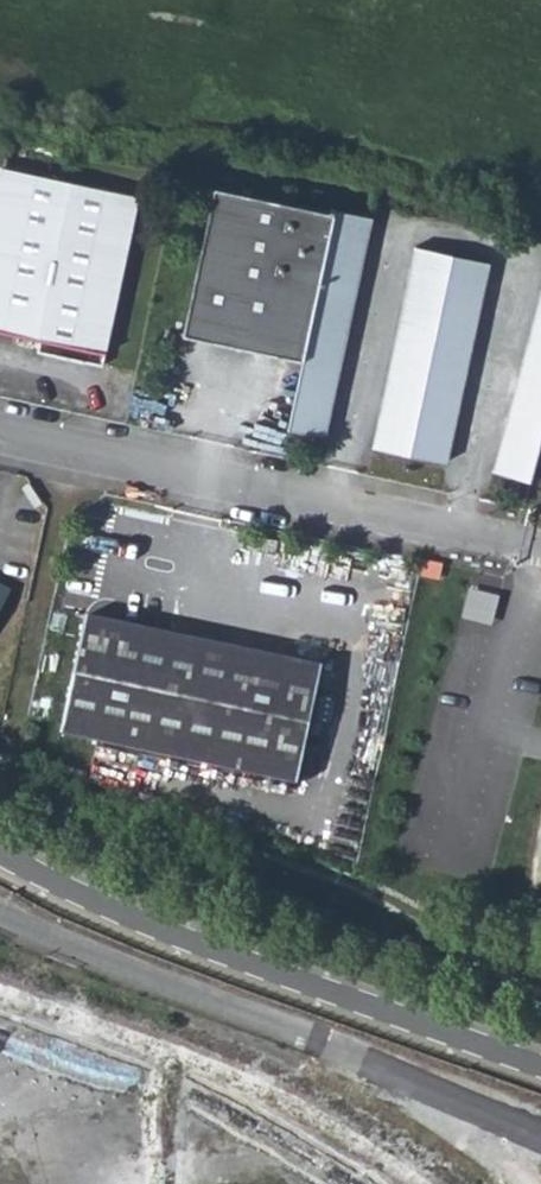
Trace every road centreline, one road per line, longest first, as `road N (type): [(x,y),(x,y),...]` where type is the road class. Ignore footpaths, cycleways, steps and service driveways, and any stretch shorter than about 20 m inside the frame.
road 1 (tertiary): [(0,852),(158,926),(540,1064)]
road 2 (residential): [(512,539),(0,433)]

